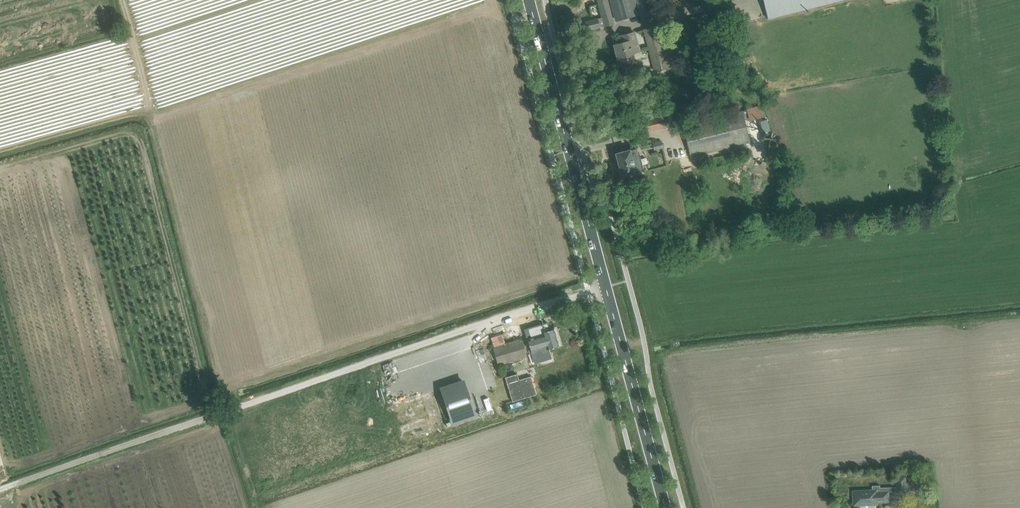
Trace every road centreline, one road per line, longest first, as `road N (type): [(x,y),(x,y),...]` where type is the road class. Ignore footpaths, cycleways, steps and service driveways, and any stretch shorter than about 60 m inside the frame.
road 1 (unclassified): [(0,480),(605,289)]
road 2 (secondary): [(605,289),(528,0)]
road 3 (secondary): [(664,507),(605,289)]

